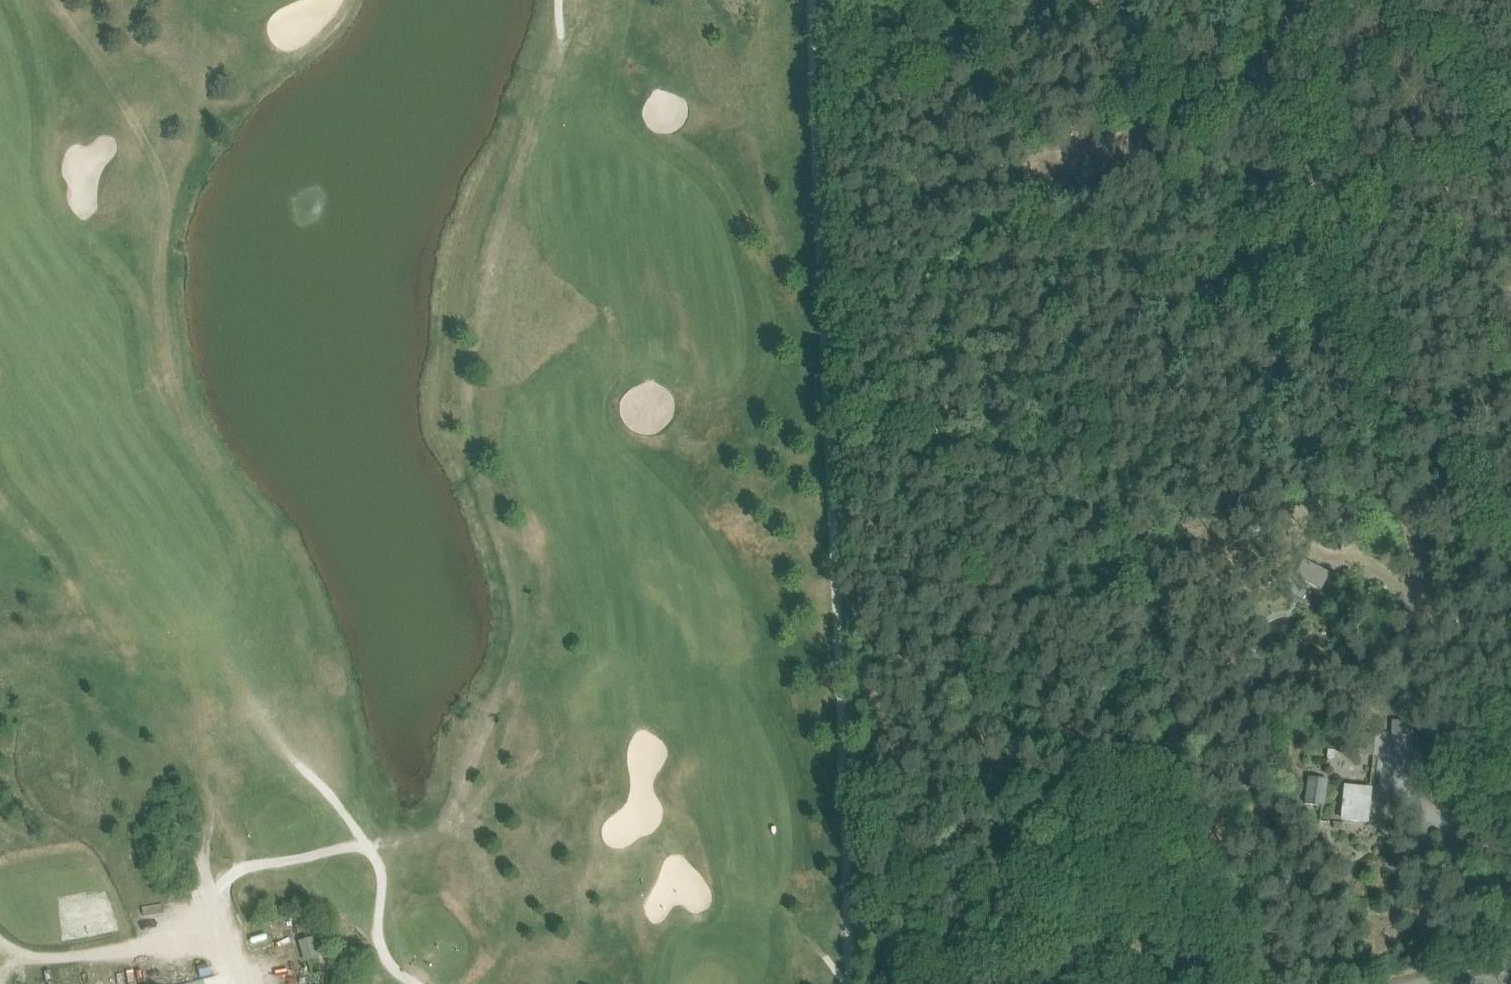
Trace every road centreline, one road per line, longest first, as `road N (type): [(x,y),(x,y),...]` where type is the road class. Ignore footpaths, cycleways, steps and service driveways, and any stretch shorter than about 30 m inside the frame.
road 1 (track): [(850,983),(810,0)]
road 2 (track): [(2,946),(46,959),(221,925),(212,893),(237,870),(365,847),(381,871),(380,947),(413,983)]

